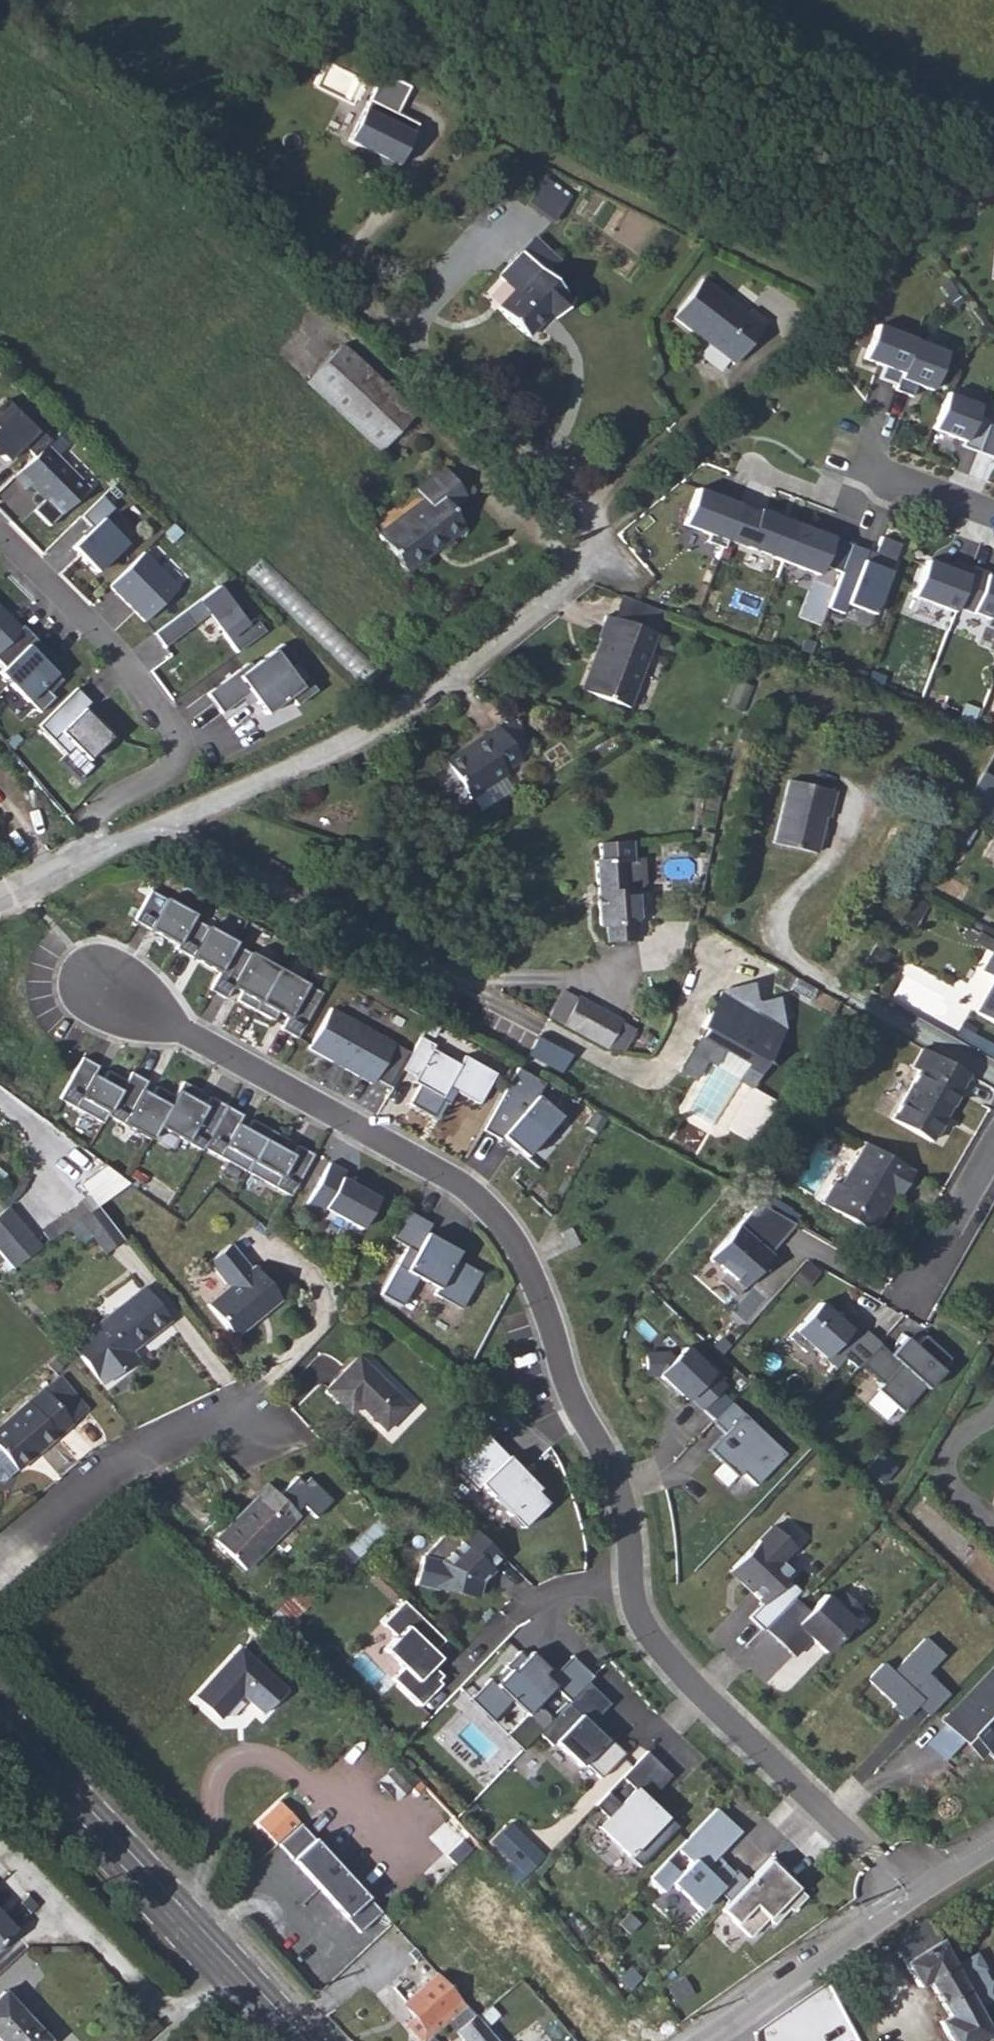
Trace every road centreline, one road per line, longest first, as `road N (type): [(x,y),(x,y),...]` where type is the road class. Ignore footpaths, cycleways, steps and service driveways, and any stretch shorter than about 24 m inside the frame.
road 1 (residential): [(918,1893),(689,1689),(653,1645),(630,1600),(606,1460),(551,1353),(535,1286),(500,1224),(424,1164),(107,992)]
road 2 (residential): [(245,792),(398,718),(547,603),(607,540)]
road 3 (residential): [(0,533),(245,792)]
road 4 (secondary): [(0,1715),(232,1964)]
road 5 (residential): [(0,1562),(86,1487),(192,1431),(250,1428)]
road 6 (residential): [(0,903),(245,792)]
road 7 (residential): [(700,2040),(918,1893)]
road 8 (residential): [(175,2024),(80,1934),(35,1929),(0,1960)]
road 9 (residential): [(993,1149),(911,1286)]
road 10 (residential): [(993,511),(874,469),(866,499)]

